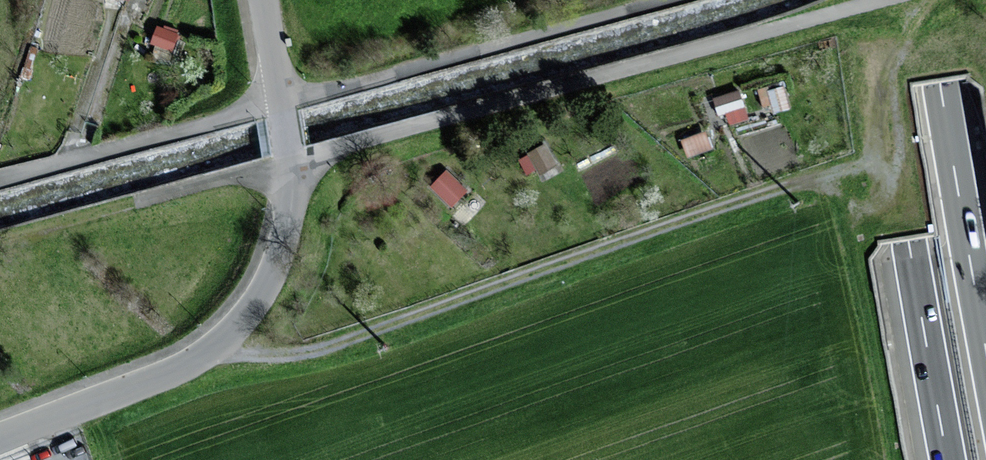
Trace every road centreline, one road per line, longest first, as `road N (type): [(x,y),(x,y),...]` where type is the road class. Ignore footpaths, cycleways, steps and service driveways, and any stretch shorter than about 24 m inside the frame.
road 1 (unclassified): [(882,0),(285,163)]
road 2 (track): [(764,189),(331,346),(251,354),(218,343)]
road 3 (motorway): [(866,0),(947,459)]
road 4 (residential): [(0,438),(160,378),(227,335),(280,252),(290,214),(285,163)]
road 5 (motorway): [(985,344),(928,0)]
road 6 (residential): [(285,163),(262,0)]
road 7 (track): [(117,9),(69,142),(73,158)]

